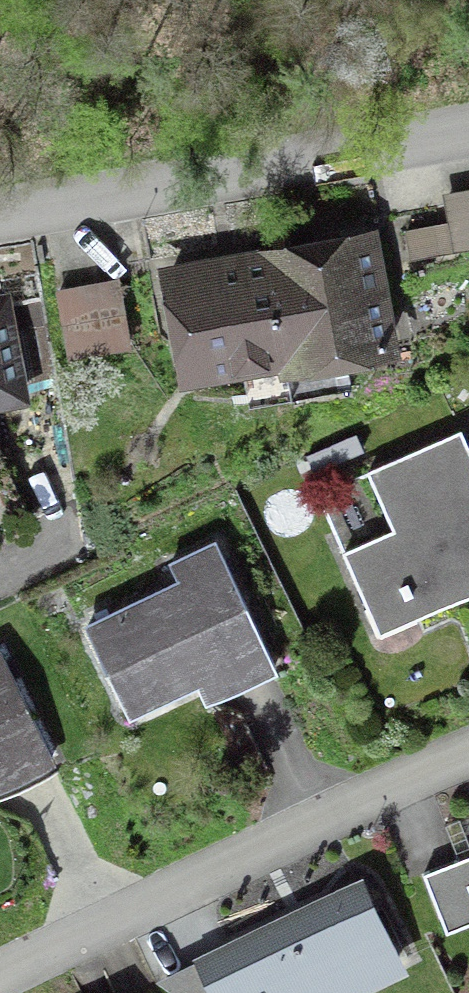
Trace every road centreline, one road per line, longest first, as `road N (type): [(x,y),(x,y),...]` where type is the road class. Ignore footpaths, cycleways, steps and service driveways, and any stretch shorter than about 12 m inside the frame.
road 1 (residential): [(468,754),(0,978)]
road 2 (residential): [(0,218),(468,133)]

